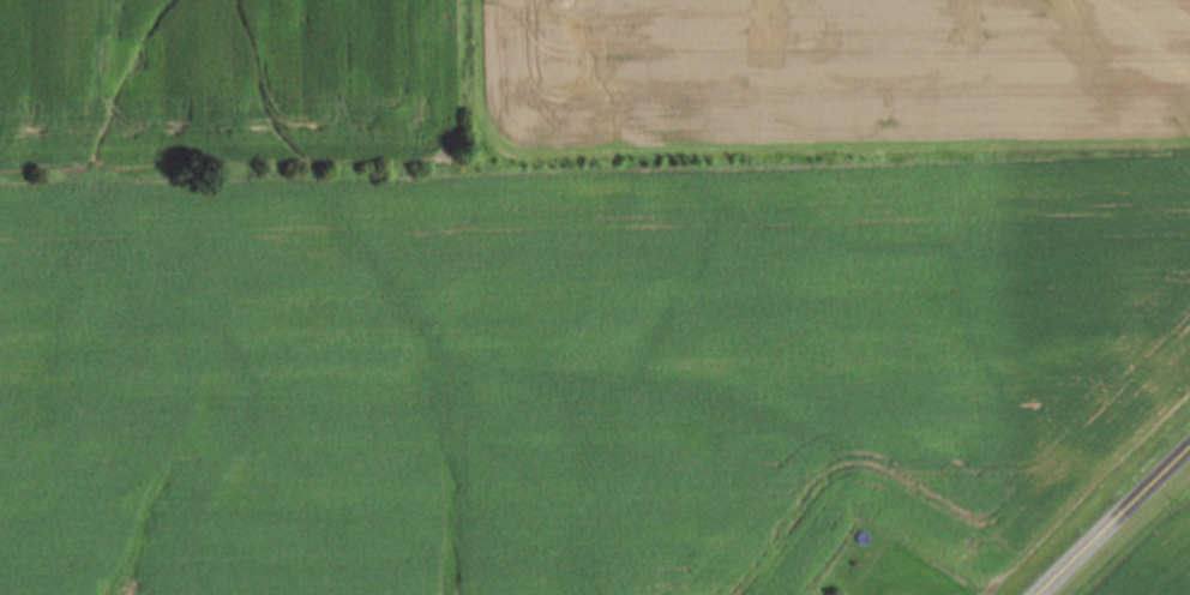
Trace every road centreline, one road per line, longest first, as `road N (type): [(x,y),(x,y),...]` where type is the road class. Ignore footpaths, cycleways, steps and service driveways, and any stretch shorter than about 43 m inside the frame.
road 1 (residential): [(1040,594),(1189,450)]

